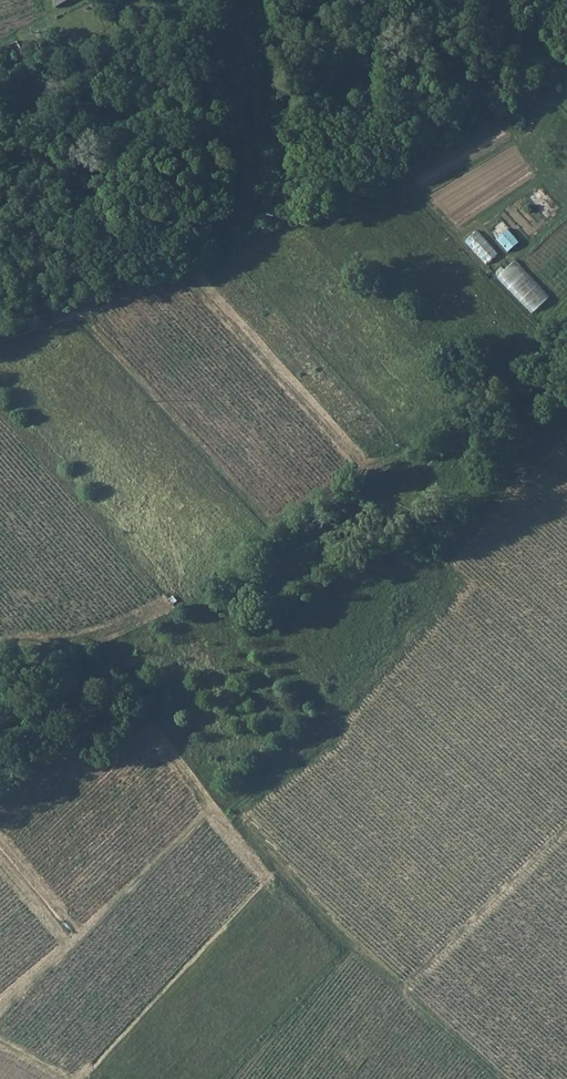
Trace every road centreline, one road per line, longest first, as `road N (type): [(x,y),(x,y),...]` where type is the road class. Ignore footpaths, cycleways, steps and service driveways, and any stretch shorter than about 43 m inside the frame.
road 1 (track): [(0,333),(162,275)]

